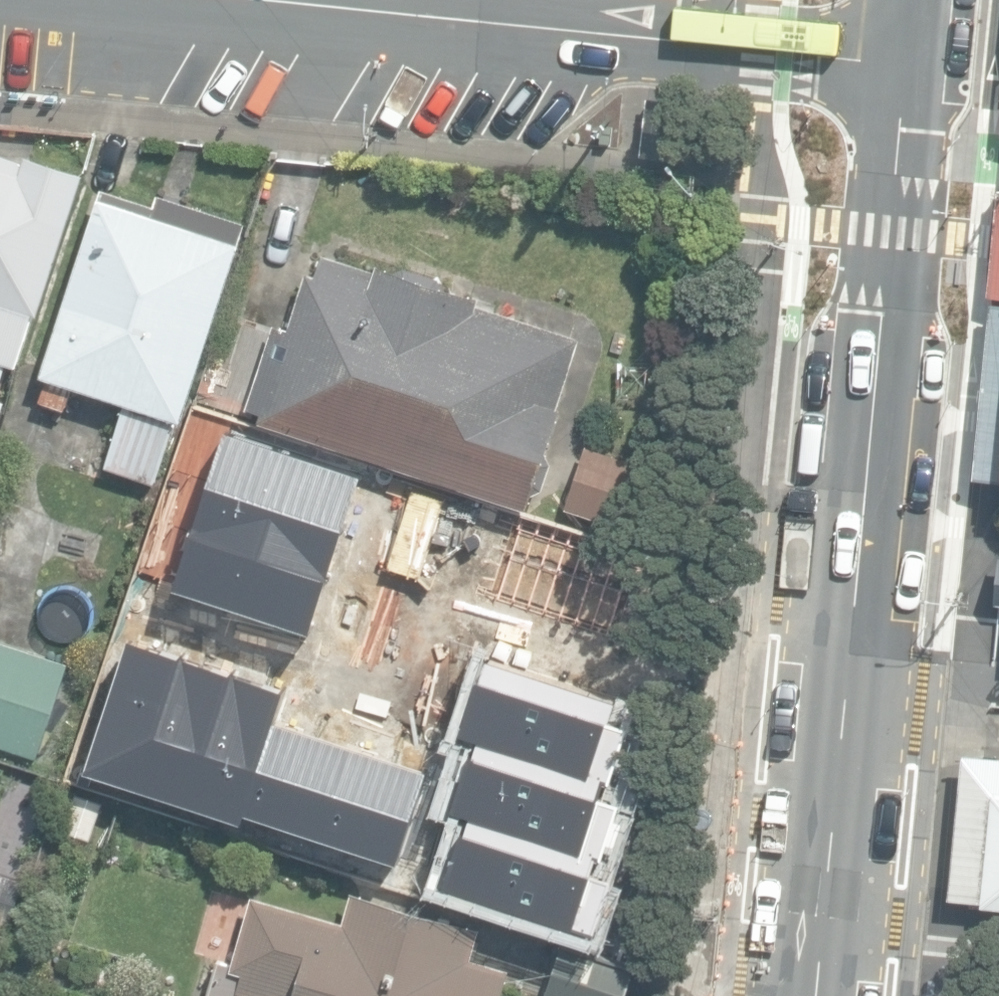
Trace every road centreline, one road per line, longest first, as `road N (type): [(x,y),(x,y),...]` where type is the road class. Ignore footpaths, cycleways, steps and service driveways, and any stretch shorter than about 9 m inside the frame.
road 1 (secondary): [(915,59),(816,995)]
road 2 (residential): [(182,0),(915,59)]

